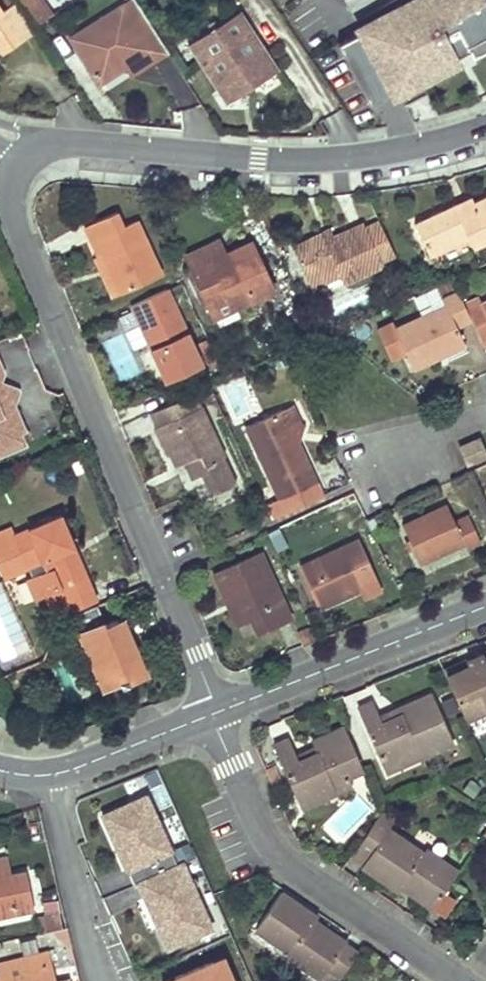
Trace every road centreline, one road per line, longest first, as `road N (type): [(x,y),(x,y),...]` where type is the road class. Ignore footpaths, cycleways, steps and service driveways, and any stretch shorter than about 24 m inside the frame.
road 1 (residential): [(214,714),(17,232),(10,190),(19,159)]
road 2 (residential): [(19,159),(68,143),(342,156),(427,145),(485,124)]
road 3 (residential): [(214,714),(265,834),(296,868),(462,980)]
road 4 (residential): [(214,714),(485,607)]
road 5 (residential): [(48,774),(101,980)]
road 6 (residential): [(48,774),(214,714)]

